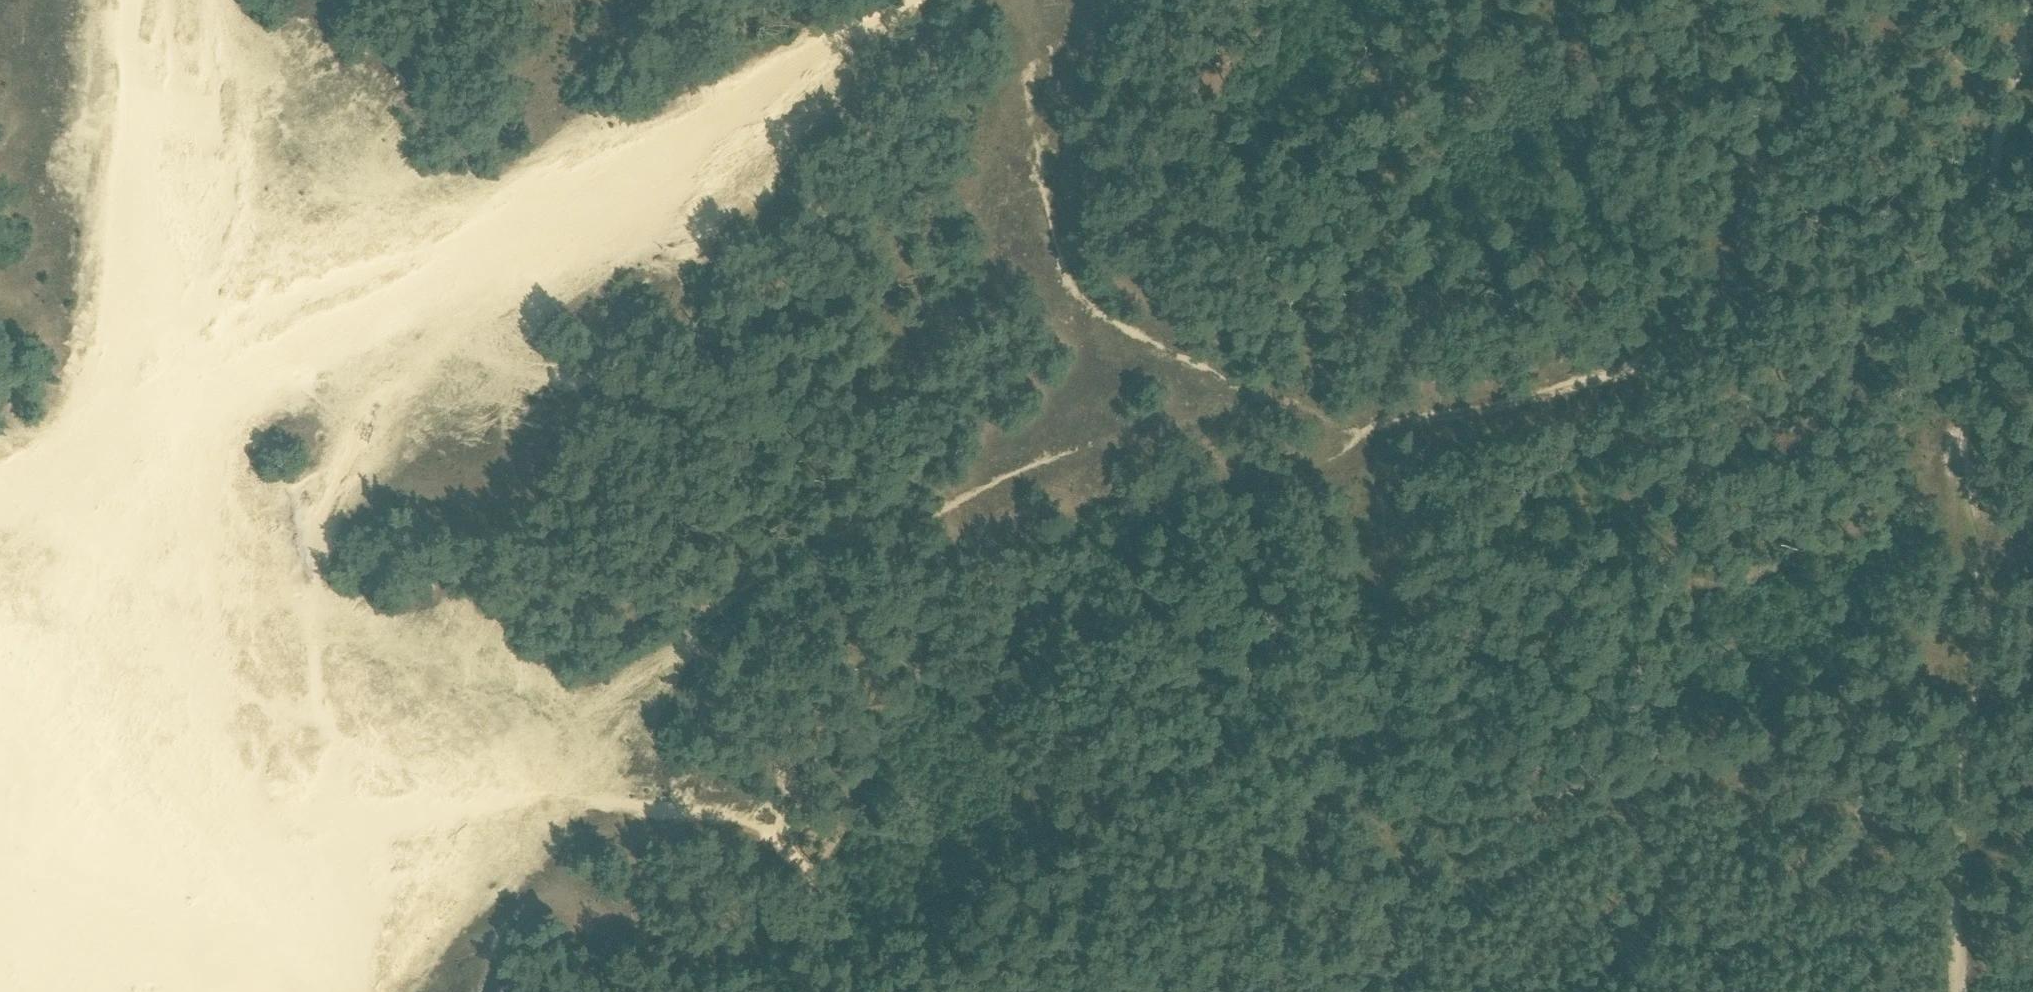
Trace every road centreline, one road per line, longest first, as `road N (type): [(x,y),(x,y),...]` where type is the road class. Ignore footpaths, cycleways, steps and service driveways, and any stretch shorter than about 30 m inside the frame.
road 1 (track): [(1959,991),(1993,612),(1956,423),(1986,298),(2025,0)]
road 2 (track): [(0,564),(55,606),(265,866),(338,975)]

